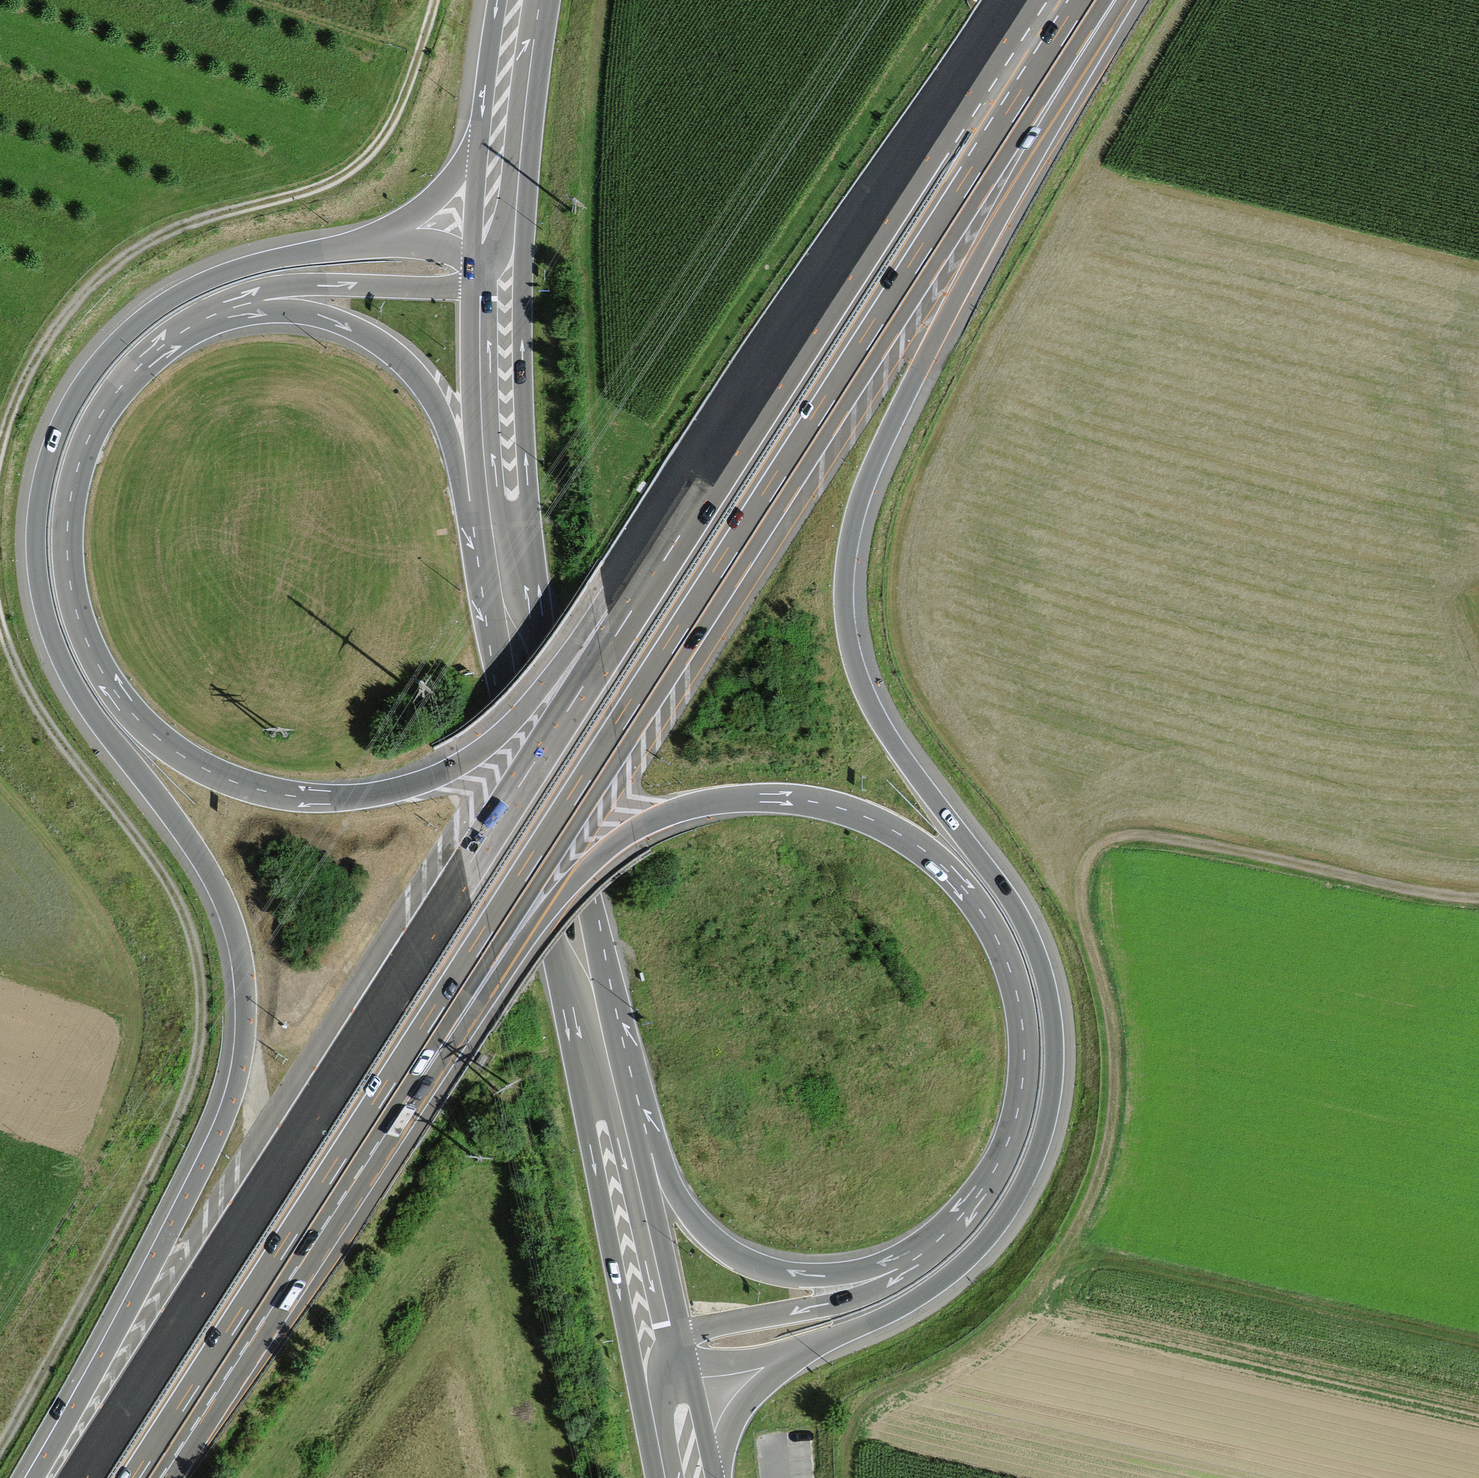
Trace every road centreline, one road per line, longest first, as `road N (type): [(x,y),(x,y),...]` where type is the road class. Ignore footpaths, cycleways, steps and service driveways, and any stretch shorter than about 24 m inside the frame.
road 1 (motorway): [(789,1356),(914,1300),(980,1246),(1019,1191),(1046,1126),(1053,1034),(1038,958),(995,877),(883,726),(853,656),(847,586),(860,513),(889,439),(1130,0)]
road 2 (motorway): [(377,239),(234,270),(174,297),(94,371),(50,458),(37,559),(51,632),(97,720),(218,887),(240,948),(246,1003),(243,1059),(216,1144),(36,1477)]
road 3 (motorway): [(403,1071),(1091,0)]
road 4 (motorway): [(708,491),(594,616),(523,712),(460,765),(404,788),(339,798),(233,782),(157,737),(101,669),(77,614),(68,526),(88,439),(119,389),(185,330),(264,300)]
road 5 (motorway): [(708,491),(81,1477)]
road 6 (motorway): [(403,1071),(499,980),(566,889),(633,831),(732,799),(808,801),(870,819),(921,848),(982,913),(1009,968),(1024,1054),(1017,1113),(996,1168),(940,1238),(898,1269)]
road 7 (track): [(1478,896),(1404,889),(1154,837),(1110,842),(1084,881),(1117,1056),(1101,1181),(1073,1239),(1016,1305),(860,1411),(852,1477)]
road 8 (track): [(0,1447),(176,1120),(194,1073),(202,1008),(194,944),(172,890),(49,725),(0,620)]
road 9 (track): [(0,450),(34,363),(77,301),(120,261),(175,229),(317,188),(371,153),(400,107),(435,0)]
road 10 (motorway): [(1028,0),(708,491)]
road 11 (primary): [(479,500),(575,1060)]
road 12 (primary): [(642,1156),(588,910),(540,616)]
road 13 (motorway): [(140,1477),(403,1071)]
road 14 (primary): [(540,616),(522,356),(527,204)]
road 15 (primary): [(575,1060),(645,1423)]
road 16 (primary): [(540,616),(499,516),(485,273)]
road 17 (motorway): [(264,300),(327,317),(398,356),(425,387),(479,500)]
road 18 (primary): [(575,1060),(619,1139),(669,1349)]
road 19 (motorway): [(898,1269),(789,1275),(752,1263),(722,1245),(642,1156)]
road 20 (motorway): [(898,1269),(850,1301),(682,1336)]
road 21 (primary): [(472,284),(479,500)]
road 22 (motorway): [(264,300),(330,285),(472,284)]
road 23 (primary): [(527,204),(551,0)]
road 24 (primary): [(682,1336),(642,1156)]
road 25 (primary): [(498,0),(478,148)]
road 26 (motorway): [(714,1473),(743,1406),(789,1356)]
road 27 (motorway): [(478,148),(426,206),(377,239)]

